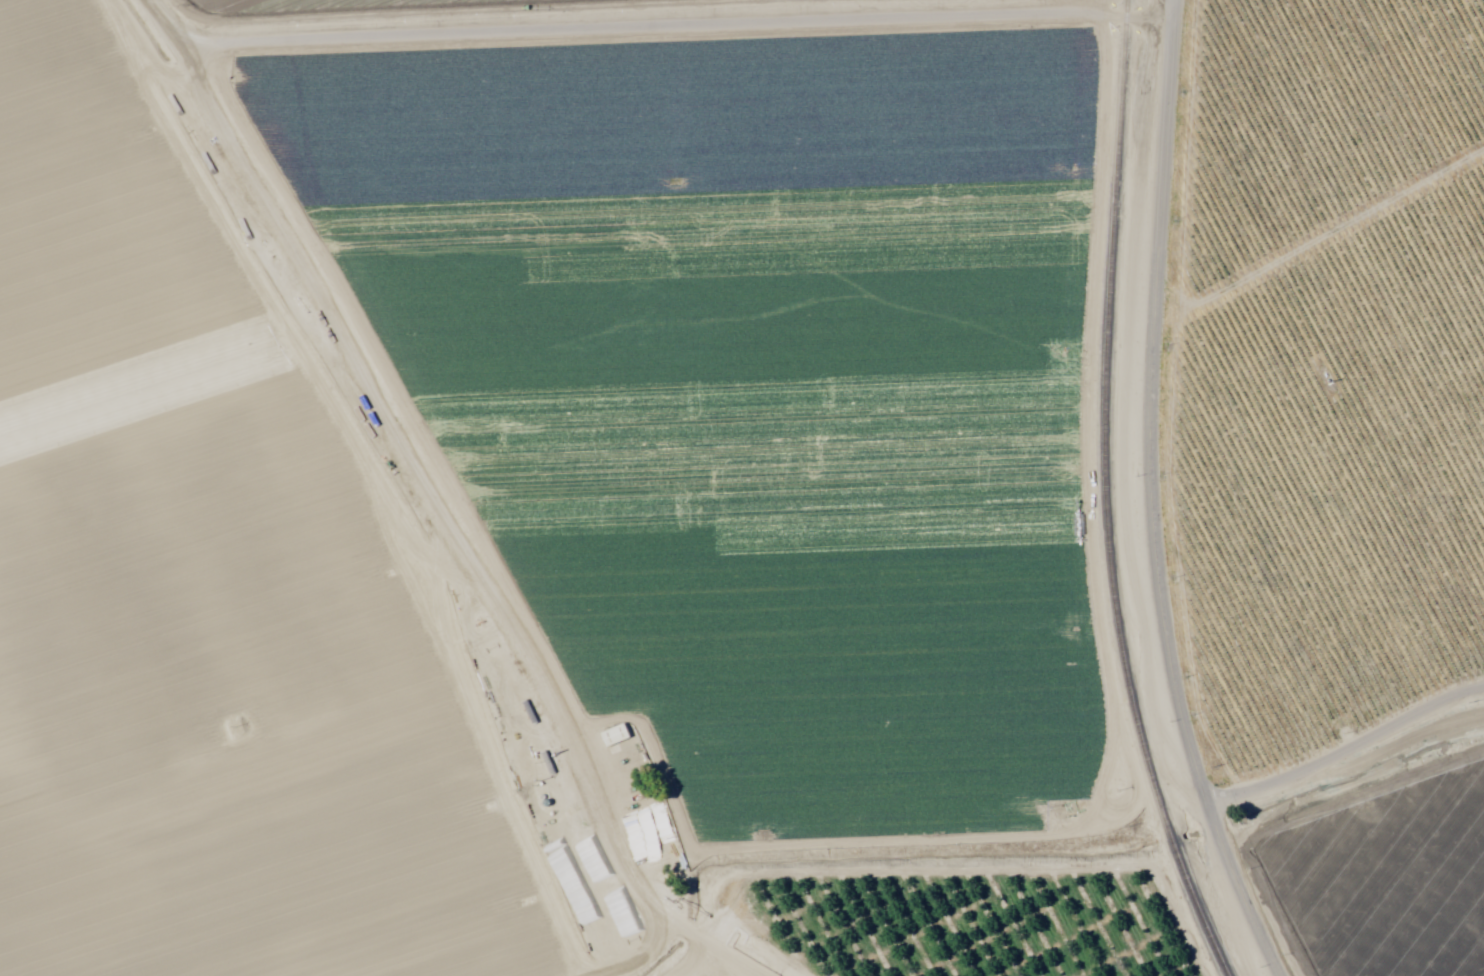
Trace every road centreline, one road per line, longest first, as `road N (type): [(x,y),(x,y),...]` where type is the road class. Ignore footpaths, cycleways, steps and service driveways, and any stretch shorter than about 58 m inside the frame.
road 1 (tertiary): [(1162,0),(1169,561),(1224,774),(1319,975)]
road 2 (residential): [(1224,774),(1483,712)]

